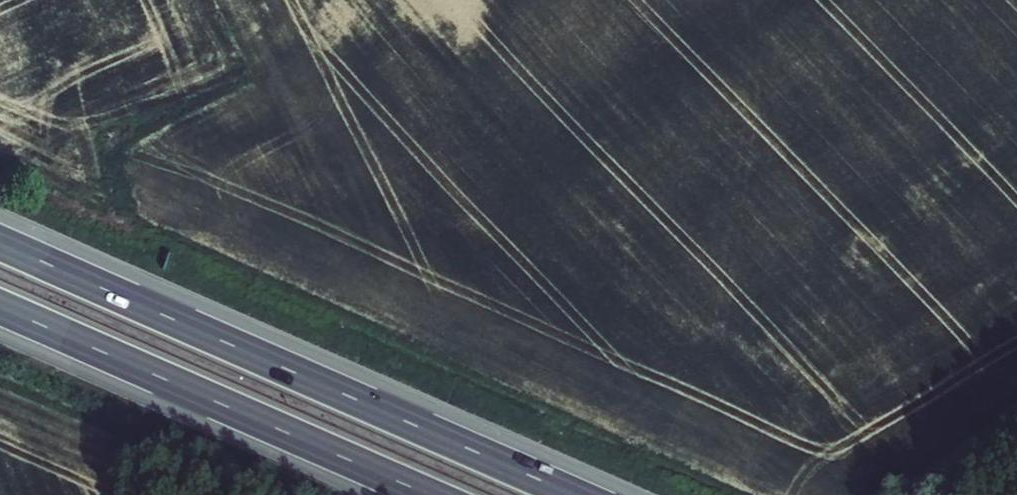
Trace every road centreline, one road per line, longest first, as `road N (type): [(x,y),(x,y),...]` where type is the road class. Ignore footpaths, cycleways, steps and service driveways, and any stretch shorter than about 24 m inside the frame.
road 1 (motorway): [(573,494),(0,243)]
road 2 (motorway): [(0,307),(428,494)]

